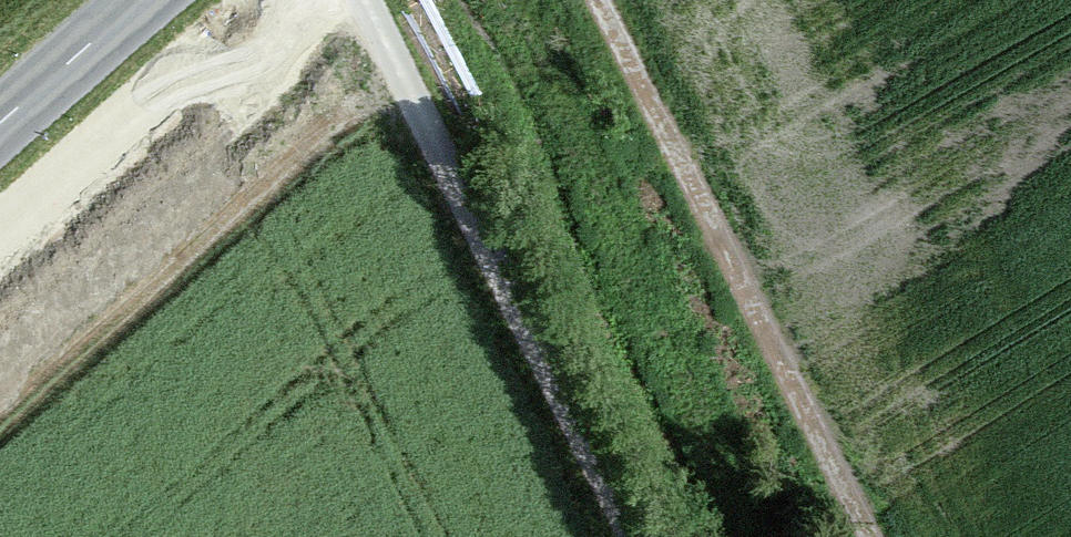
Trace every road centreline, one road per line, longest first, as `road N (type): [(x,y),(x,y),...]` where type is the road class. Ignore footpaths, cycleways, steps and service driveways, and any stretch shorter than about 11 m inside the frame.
road 1 (unclassified): [(348,0),(619,536)]
road 2 (track): [(593,0),(863,536)]
road 3 (secondary): [(144,0),(0,127)]

